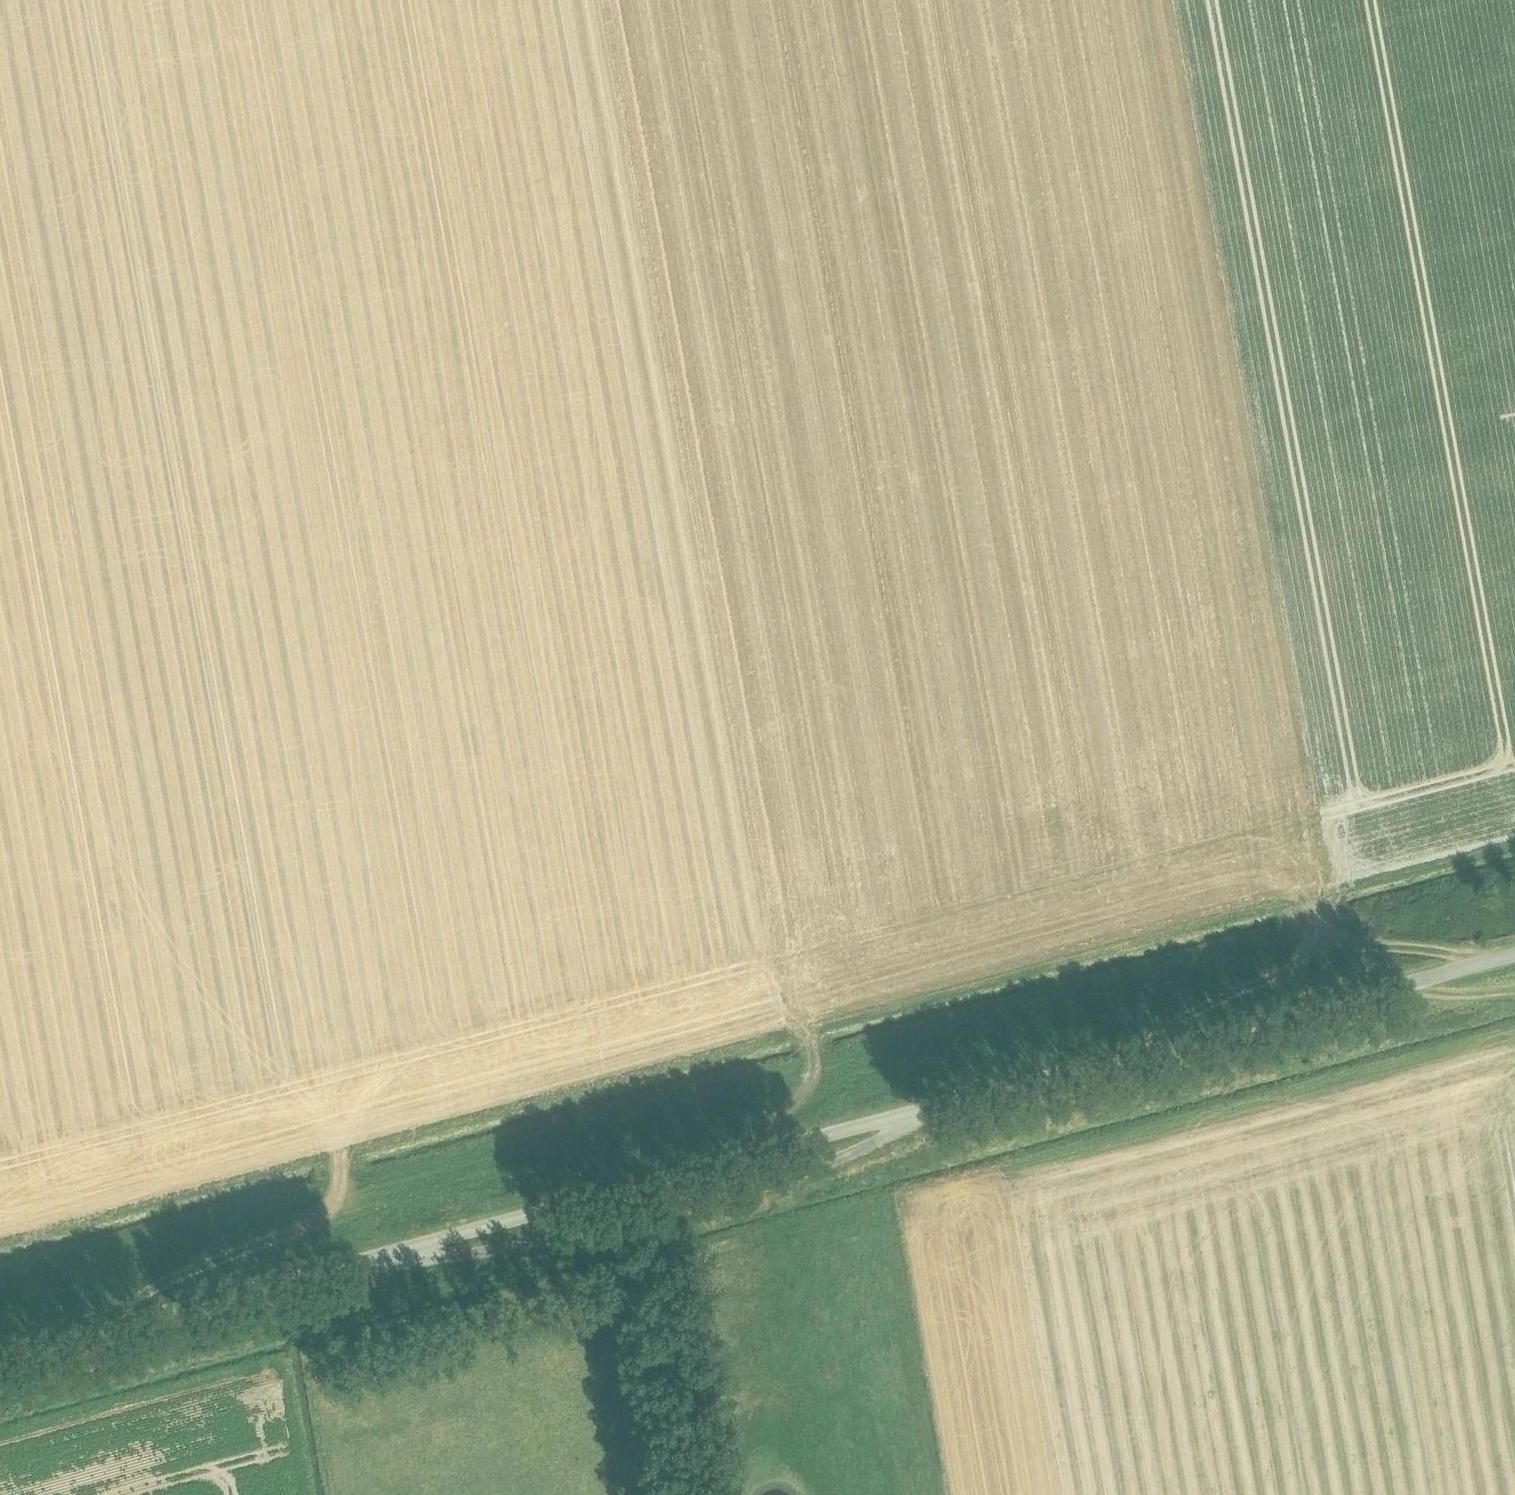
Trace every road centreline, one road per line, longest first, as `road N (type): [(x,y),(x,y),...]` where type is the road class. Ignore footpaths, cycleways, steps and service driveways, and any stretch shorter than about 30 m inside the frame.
road 1 (unclassified): [(0,1356),(1514,956)]

